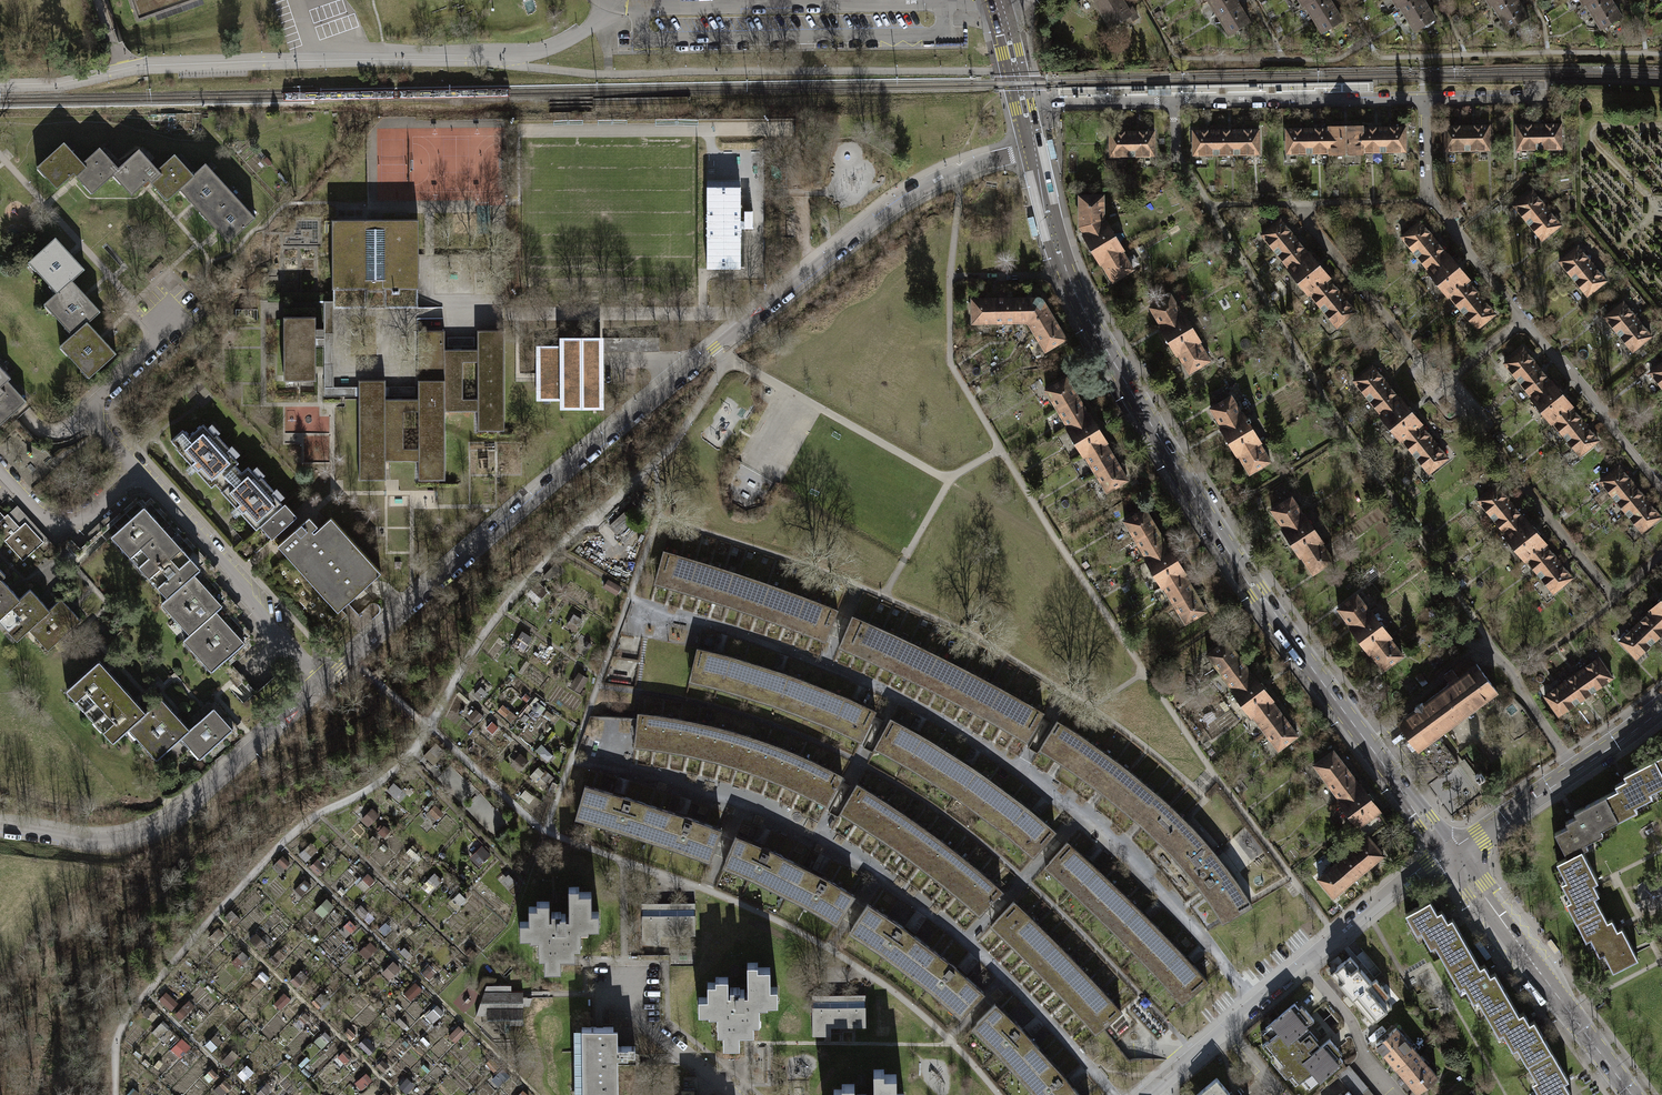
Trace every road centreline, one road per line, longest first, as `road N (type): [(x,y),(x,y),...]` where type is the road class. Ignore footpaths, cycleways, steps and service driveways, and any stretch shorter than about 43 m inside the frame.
road 1 (track): [(721,356),(719,372),(673,445),(493,622),(393,774),(281,844),(128,1016),(116,1039),(114,1094)]
road 2 (residential): [(1033,148),(959,170),(893,204),(323,683)]
road 3 (secondary): [(1449,853),(1257,592),(1091,324),(1054,238),(1033,148)]
road 4 (residential): [(323,683),(152,834),(103,845),(0,827)]
road 5 (residential): [(978,0),(656,6),(612,0)]
road 6 (residential): [(1661,552),(1614,598),(1440,386)]
road 7 (secondary): [(1631,1094),(1449,853)]
road 8 (residential): [(323,683),(136,469)]
road 9 (tertiary): [(1661,709),(1449,853)]
road 10 (residential): [(1522,320),(1424,196),(1423,99)]
road 11 (residential): [(1423,99),(1173,103)]
road 12 (residential): [(1440,386),(1308,227),(1298,204)]
road 13 (residential): [(1661,488),(1522,320)]
road 14 (residential): [(136,469),(100,426),(98,405),(161,342),(170,311)]
road 15 (residential): [(1302,966),(1155,1090)]
road 16 (residential): [(1449,853),(1302,966)]
road 17 (residential): [(136,469),(91,512),(65,521),(41,515),(0,469)]
road 18 (residential): [(735,1094),(636,1019),(625,979)]
road 19 (residential): [(1173,103),(1023,107)]
road 20 (residential): [(1302,966),(1387,1081)]

